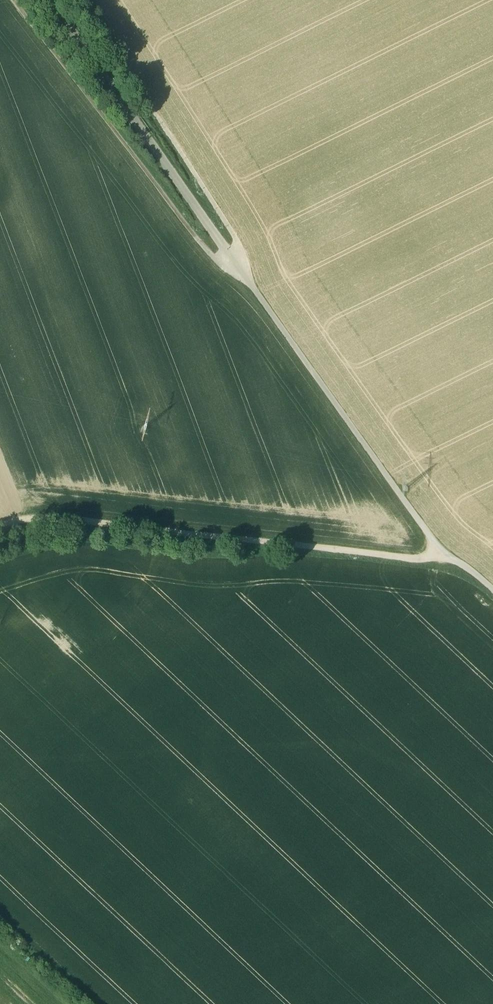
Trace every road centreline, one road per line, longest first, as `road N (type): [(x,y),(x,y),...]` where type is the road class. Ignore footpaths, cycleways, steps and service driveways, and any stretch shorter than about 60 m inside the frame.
road 1 (track): [(50,0),(439,549),(492,593)]
road 2 (track): [(12,0),(193,233),(222,265),(237,262),(244,246),(88,0)]
road 3 (track): [(450,560),(64,519),(0,528)]

